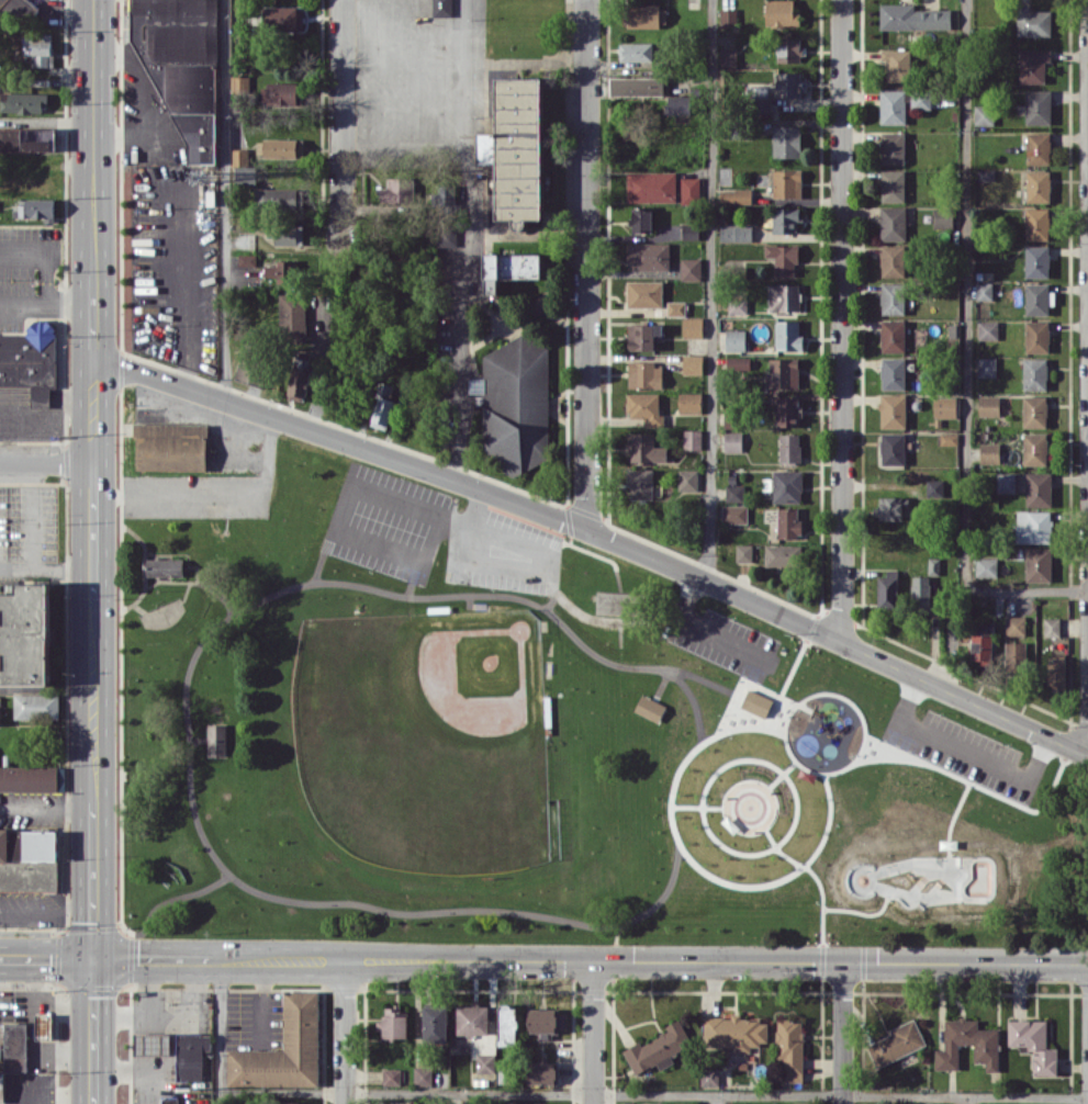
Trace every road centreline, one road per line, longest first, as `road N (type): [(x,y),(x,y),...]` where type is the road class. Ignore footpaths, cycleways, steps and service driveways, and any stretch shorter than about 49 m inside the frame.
road 1 (tertiary): [(0,957),(1087,962)]
road 2 (tertiary): [(92,356),(585,527),(1087,755)]
road 3 (residential): [(841,0),(841,642)]
road 4 (residential): [(586,0),(585,527)]
road 5 (secondary): [(92,356),(92,807)]
road 6 (secondary): [(93,0),(92,277)]
road 7 (residential): [(341,0),(341,235)]
road 8 (secondary): [(92,807),(92,956)]
road 9 (secondary): [(92,956),(92,1103)]
road 10 (residential): [(345,958),(344,1103)]
road 11 (residential): [(593,959),(593,1103)]
road 12 (residential): [(841,960),(841,1103)]

